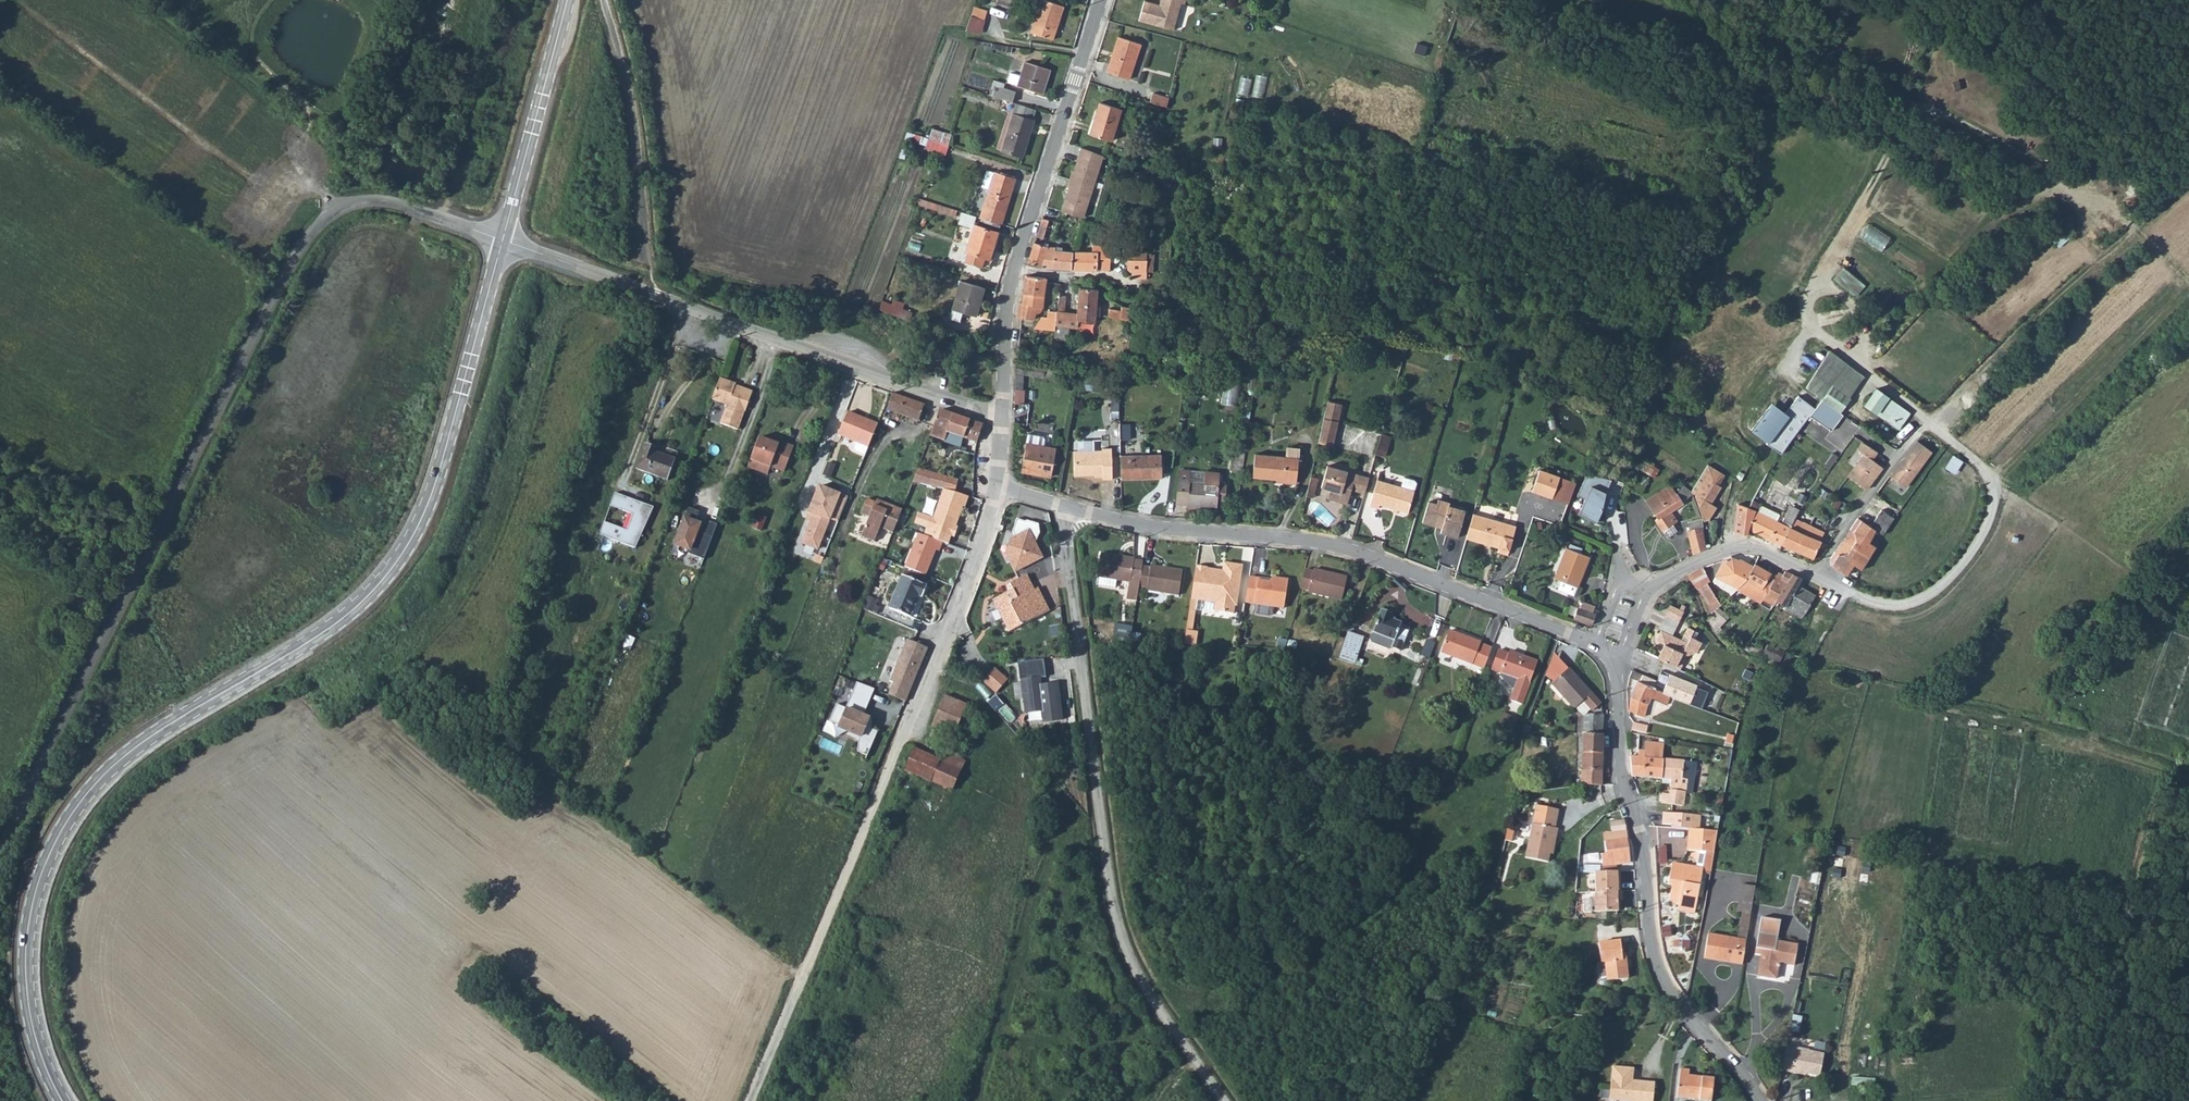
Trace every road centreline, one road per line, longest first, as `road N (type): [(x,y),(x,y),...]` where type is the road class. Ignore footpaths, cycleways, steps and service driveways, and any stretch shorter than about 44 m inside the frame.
road 1 (tertiary): [(61,1100),(31,1014),(26,954),(38,882),(61,831),(100,777),(135,748),(327,632),(410,545),(503,240)]
road 2 (unclassified): [(503,240),(393,206),(365,203),(319,220),(0,841)]
road 3 (unclassified): [(1223,1100),(1135,970),(1118,923),(1066,507)]
road 4 (track): [(1930,424),(1812,323),(1809,308),(1823,273),(1865,195),(1912,109),(1923,105),(2036,160),(2062,186)]
road 5 (residential): [(1595,646),(1316,542),(1153,528),(1066,507)]
road 6 (unclassified): [(1001,417),(503,240)]
road 7 (residential): [(1761,1100),(1661,978),(1642,837),(1623,775),(1613,672)]
road 8 (residential): [(1100,0),(1008,291),(1001,417)]
road 9 (unclassified): [(1818,574),(1863,599),(1910,604),(1932,593),(1974,549),(1992,490),(1984,468),(1930,424)]
road 10 (tertiary): [(503,240),(569,0)]
road 11 (residential): [(1818,574),(1890,464),(1930,424)]
road 12 (residential): [(1646,588),(1722,549),(1747,546),(1818,574)]
road 13 (unclassified): [(947,627),(886,774)]
road 14 (residential): [(997,488),(947,627)]
road 15 (track): [(2065,744),(2188,782)]
road 16 (track): [(2044,1089),(1919,1100)]

